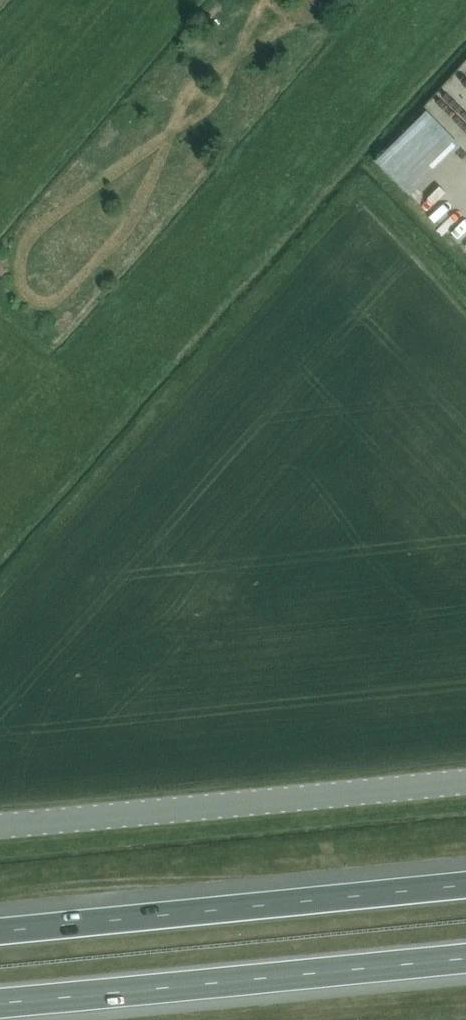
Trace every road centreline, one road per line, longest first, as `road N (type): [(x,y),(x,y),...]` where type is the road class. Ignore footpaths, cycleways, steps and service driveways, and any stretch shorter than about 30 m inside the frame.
road 1 (motorway): [(465,884),(0,932)]
road 2 (unclassified): [(0,828),(465,784)]
road 3 (motorway): [(0,1004),(465,960)]

